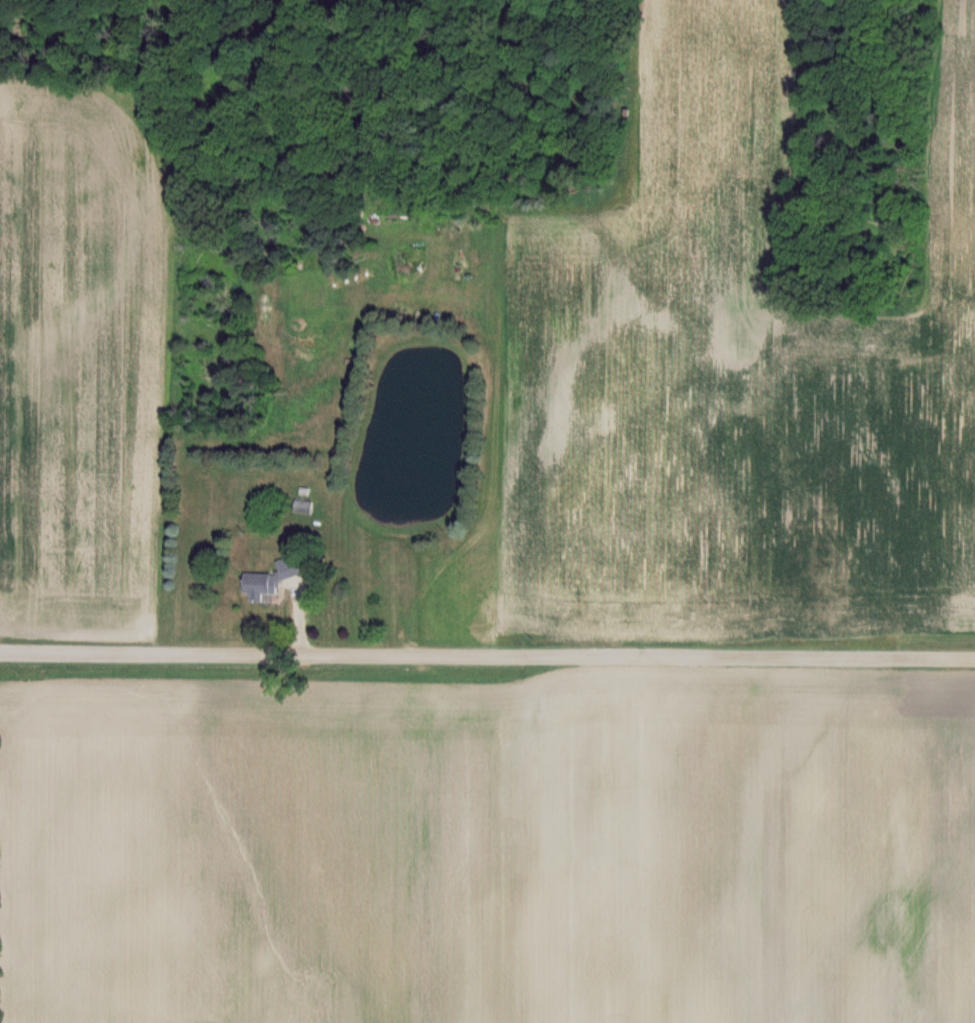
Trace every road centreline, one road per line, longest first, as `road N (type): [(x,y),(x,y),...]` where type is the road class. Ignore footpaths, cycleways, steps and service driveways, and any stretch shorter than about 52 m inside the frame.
road 1 (residential): [(974,658),(0,651)]

